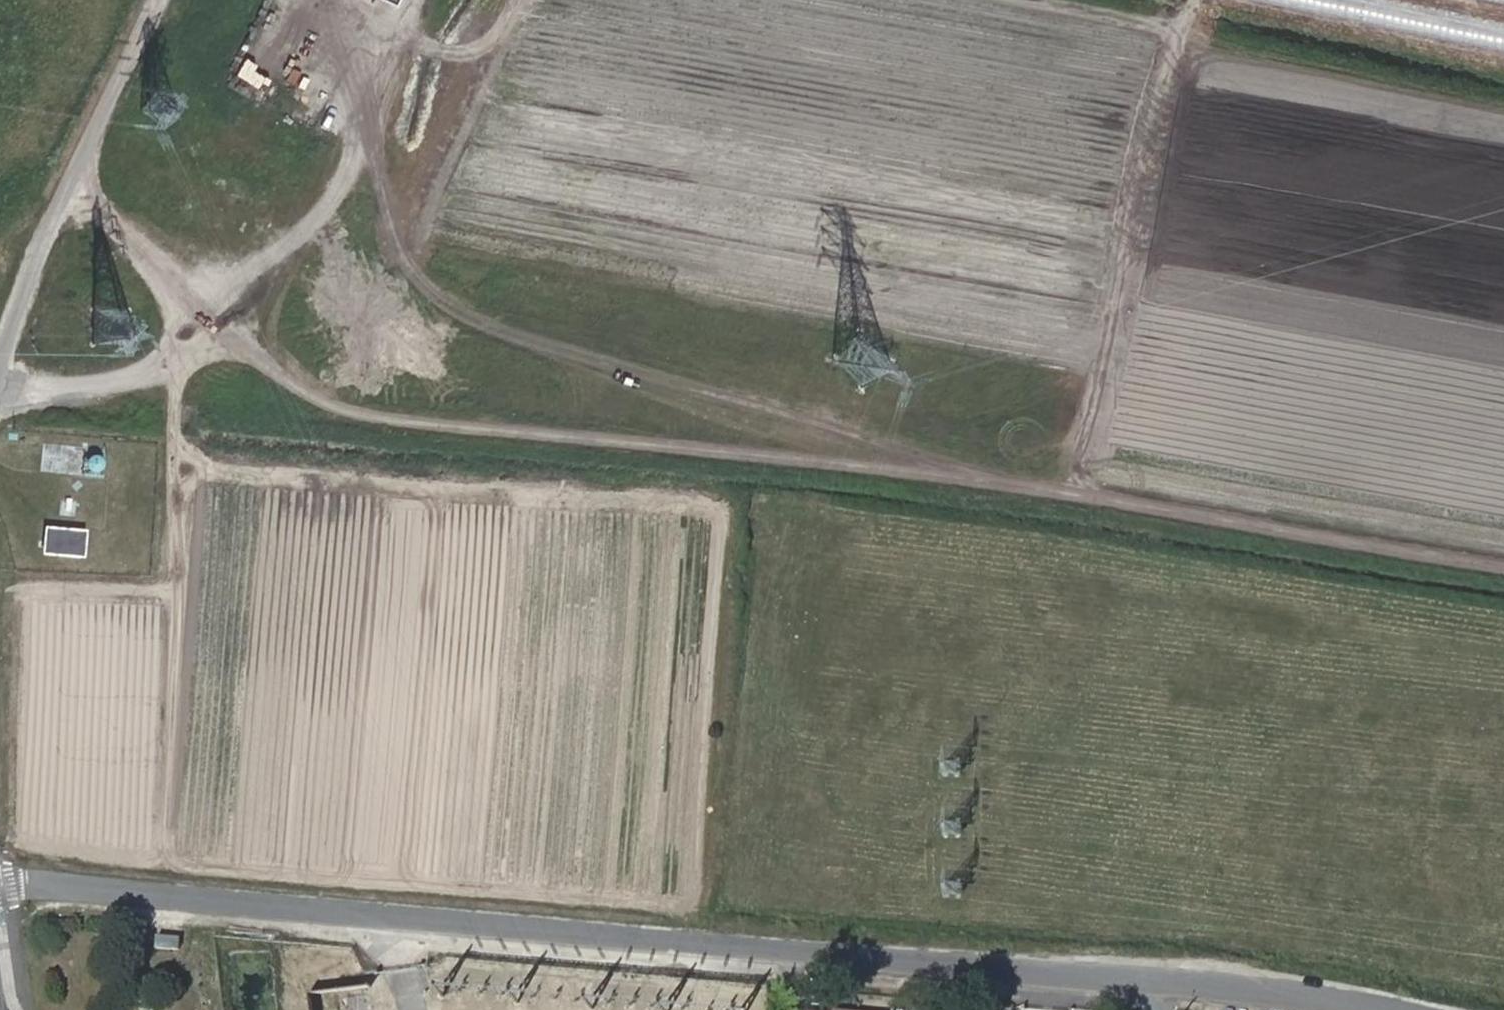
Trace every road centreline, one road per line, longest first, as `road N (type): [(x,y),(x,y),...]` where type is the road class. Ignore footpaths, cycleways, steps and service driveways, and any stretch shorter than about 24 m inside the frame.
road 1 (residential): [(1358,1009),(1245,985),(0,882)]
road 2 (unclassified): [(0,380),(38,272),(168,0)]

